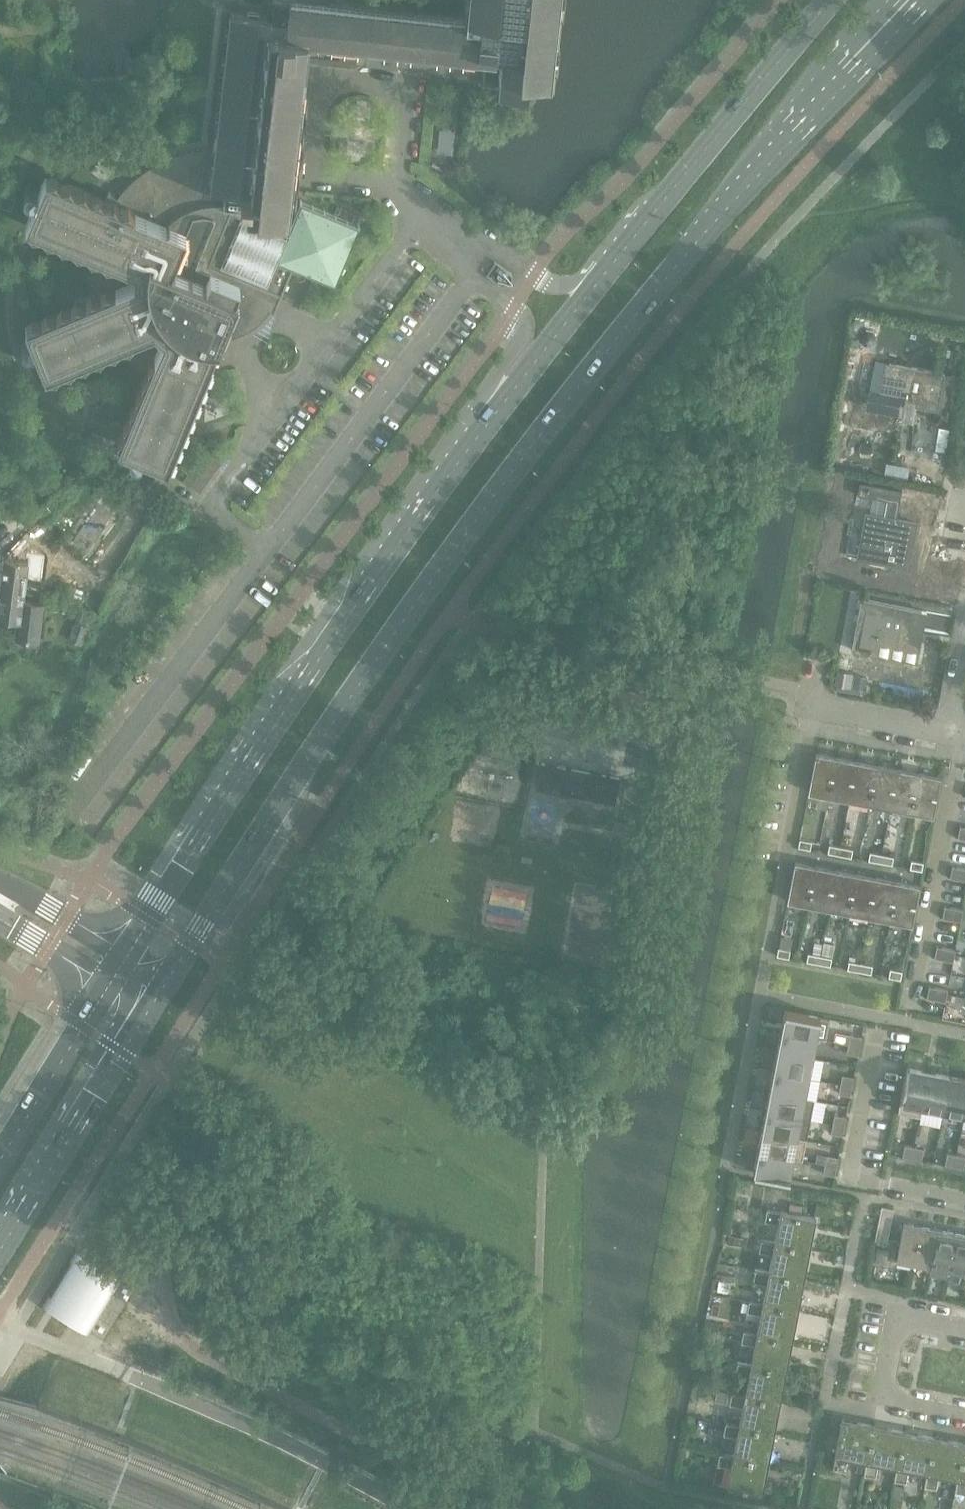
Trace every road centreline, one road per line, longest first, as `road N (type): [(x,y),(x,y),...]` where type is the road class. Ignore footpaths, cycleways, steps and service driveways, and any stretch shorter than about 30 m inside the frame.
road 1 (primary): [(163,991),(375,663),(620,337),(832,85)]
road 2 (primary): [(510,393),(332,633),(127,953)]
road 3 (unclassified): [(215,519),(206,513),(421,226)]
road 4 (primary): [(835,0),(601,281)]
road 5 (primary): [(0,1239),(163,991)]
road 6 (residential): [(785,852),(813,706),(955,734)]
road 7 (residential): [(964,1204),(847,1180),(876,1030)]
road 8 (residential): [(964,1328),(900,1316),(885,1398),(964,1413)]
road 9 (unclassified): [(421,226),(472,283),(528,326),(510,393)]
road 10 (primary): [(109,984),(0,1162)]
road 11 (unclassified): [(601,281),(549,284),(421,226)]
road 12 (unclassified): [(127,953),(0,882)]
road 13 (primary): [(601,281),(510,393)]
road 14 (primary): [(832,85),(929,0)]
road 15 (unclassified): [(0,920),(109,984)]

